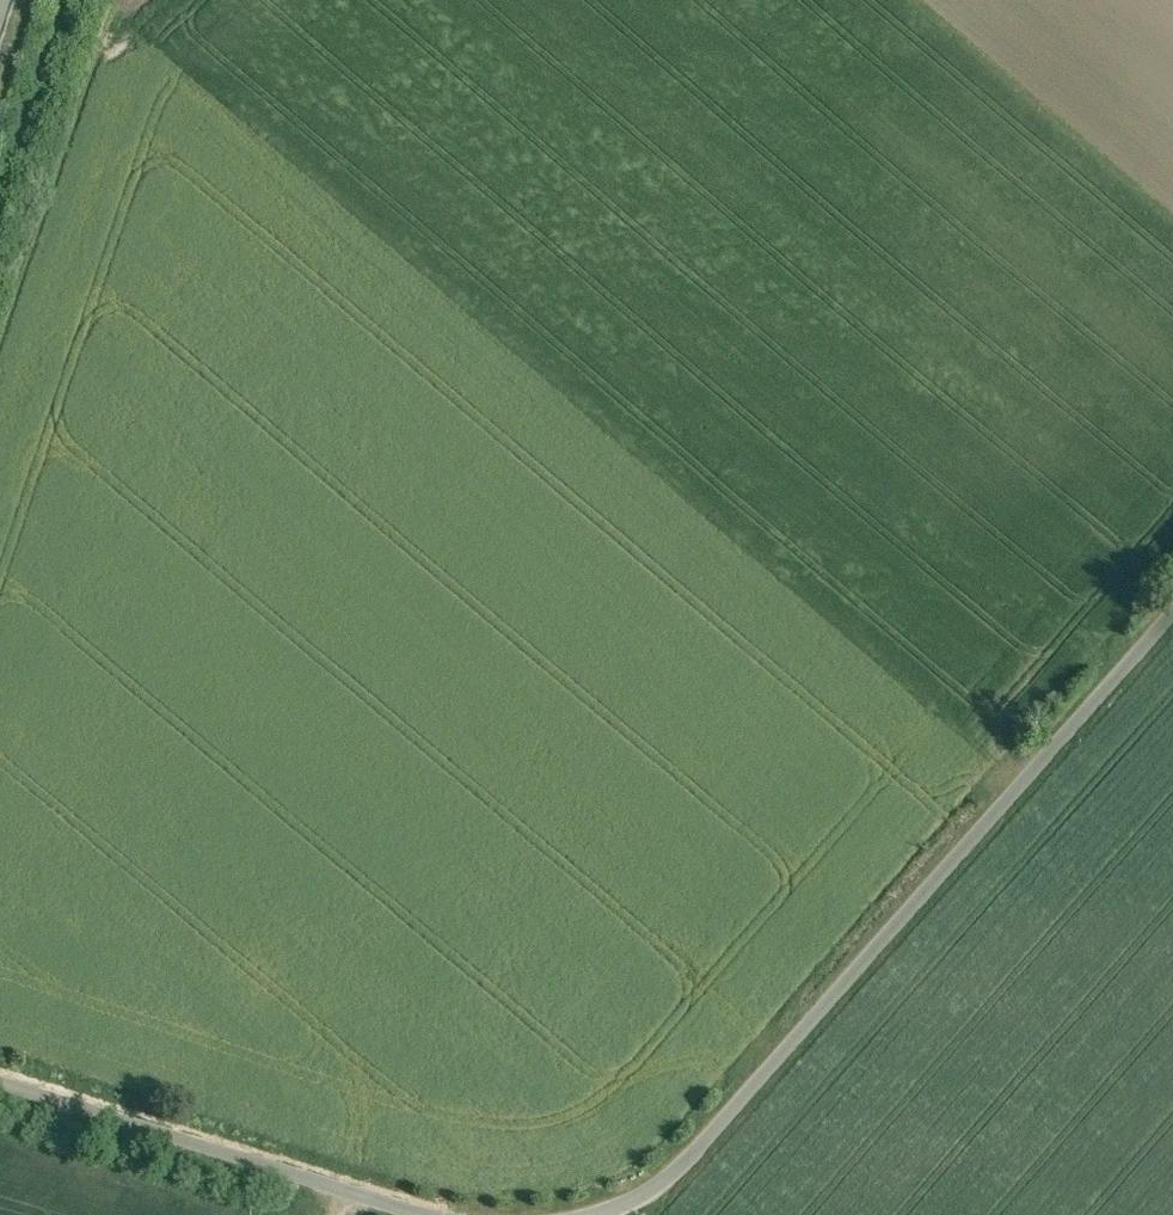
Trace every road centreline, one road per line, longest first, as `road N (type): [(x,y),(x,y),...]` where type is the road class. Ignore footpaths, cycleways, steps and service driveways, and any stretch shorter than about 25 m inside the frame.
road 1 (unclassified): [(0,1074),(320,1169),(502,1213),(608,1195),(714,1119),(1172,605)]

